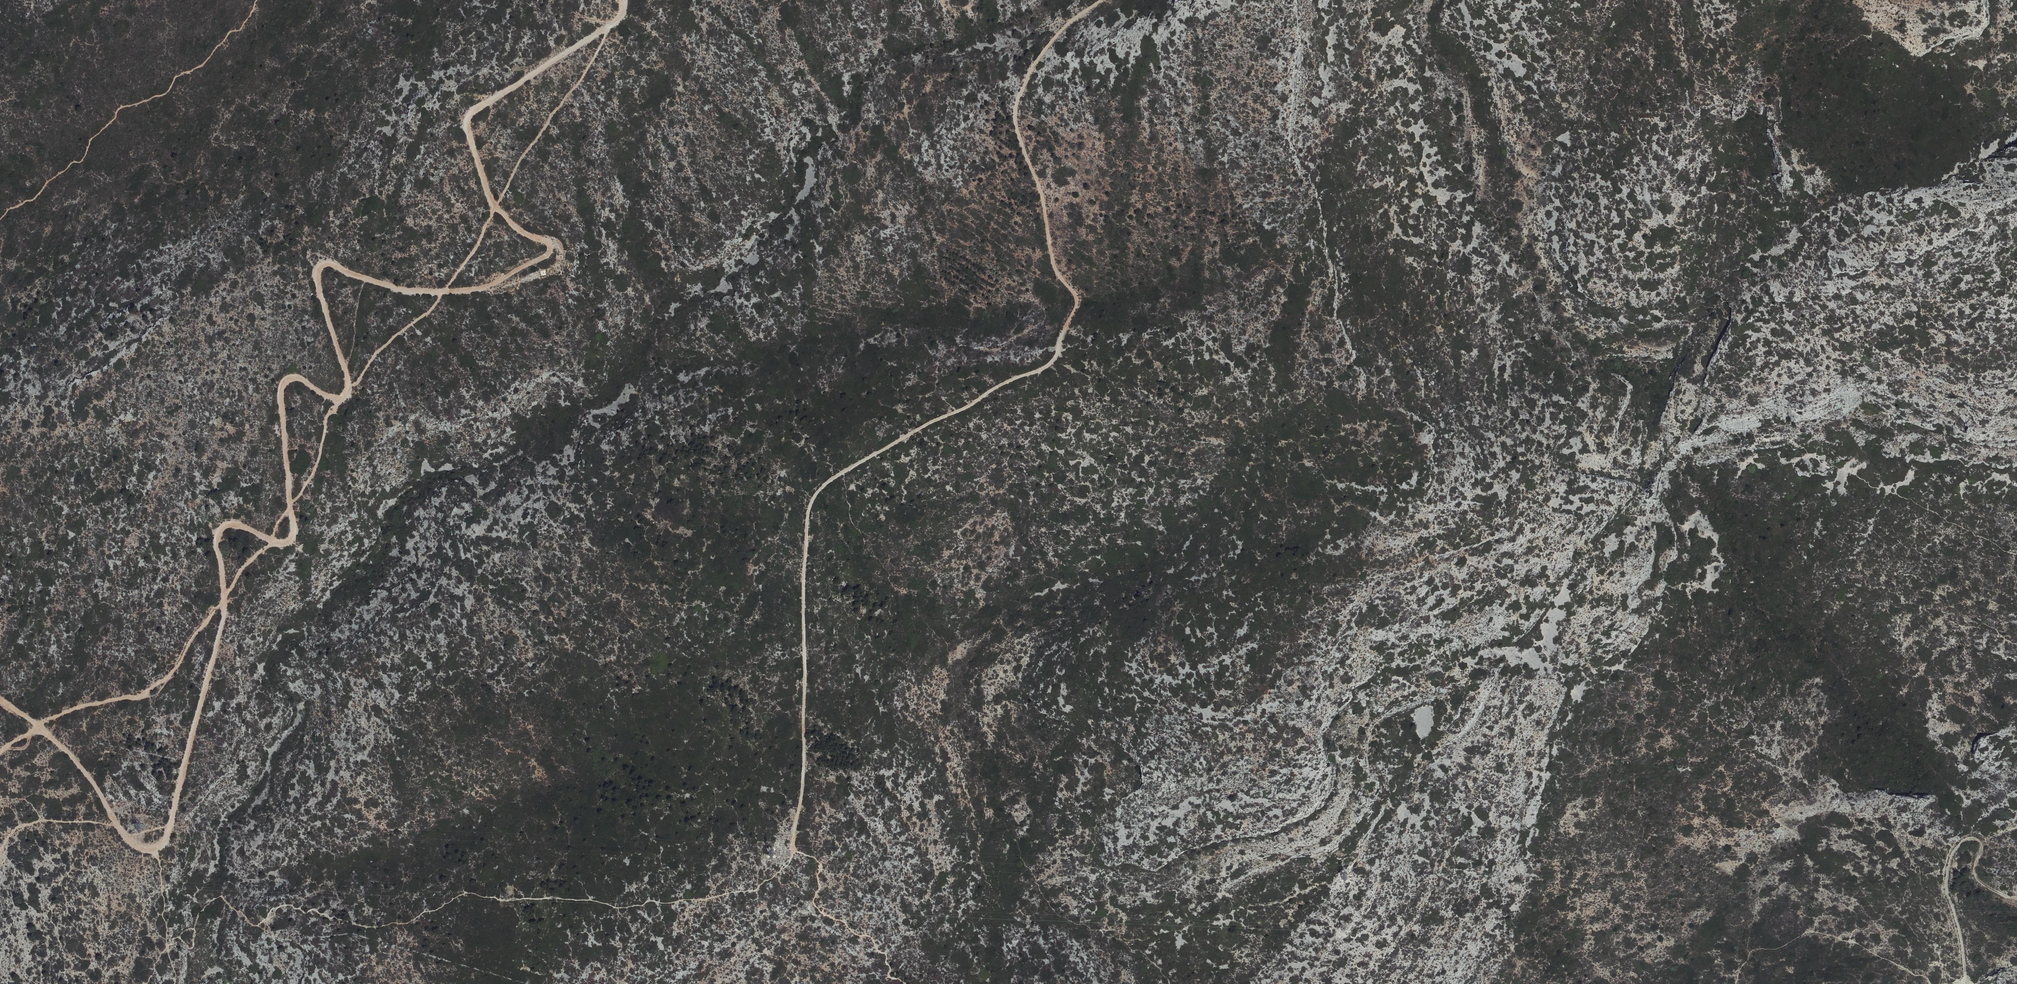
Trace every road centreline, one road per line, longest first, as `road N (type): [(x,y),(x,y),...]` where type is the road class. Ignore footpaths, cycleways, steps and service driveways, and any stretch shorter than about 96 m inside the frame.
road 1 (track): [(0,699),(79,765),(130,842),(164,841),(221,644),(220,535),(230,526),(282,552),(292,548),(284,387),(296,382),(348,402),(322,271),(410,292),(463,292),(547,255),(547,241),(496,207),(470,115),(609,27),(622,14),(622,0)]
road 2 (track): [(1105,0),(1062,32),(1032,75),(1017,114),(1055,265),(1077,297),(1057,358),(846,471),(809,508),(805,754),(794,849)]
road 3 (track): [(1961,983),(1961,938),(1947,890),(1958,845),(1977,840),(1981,881),(2016,897)]

